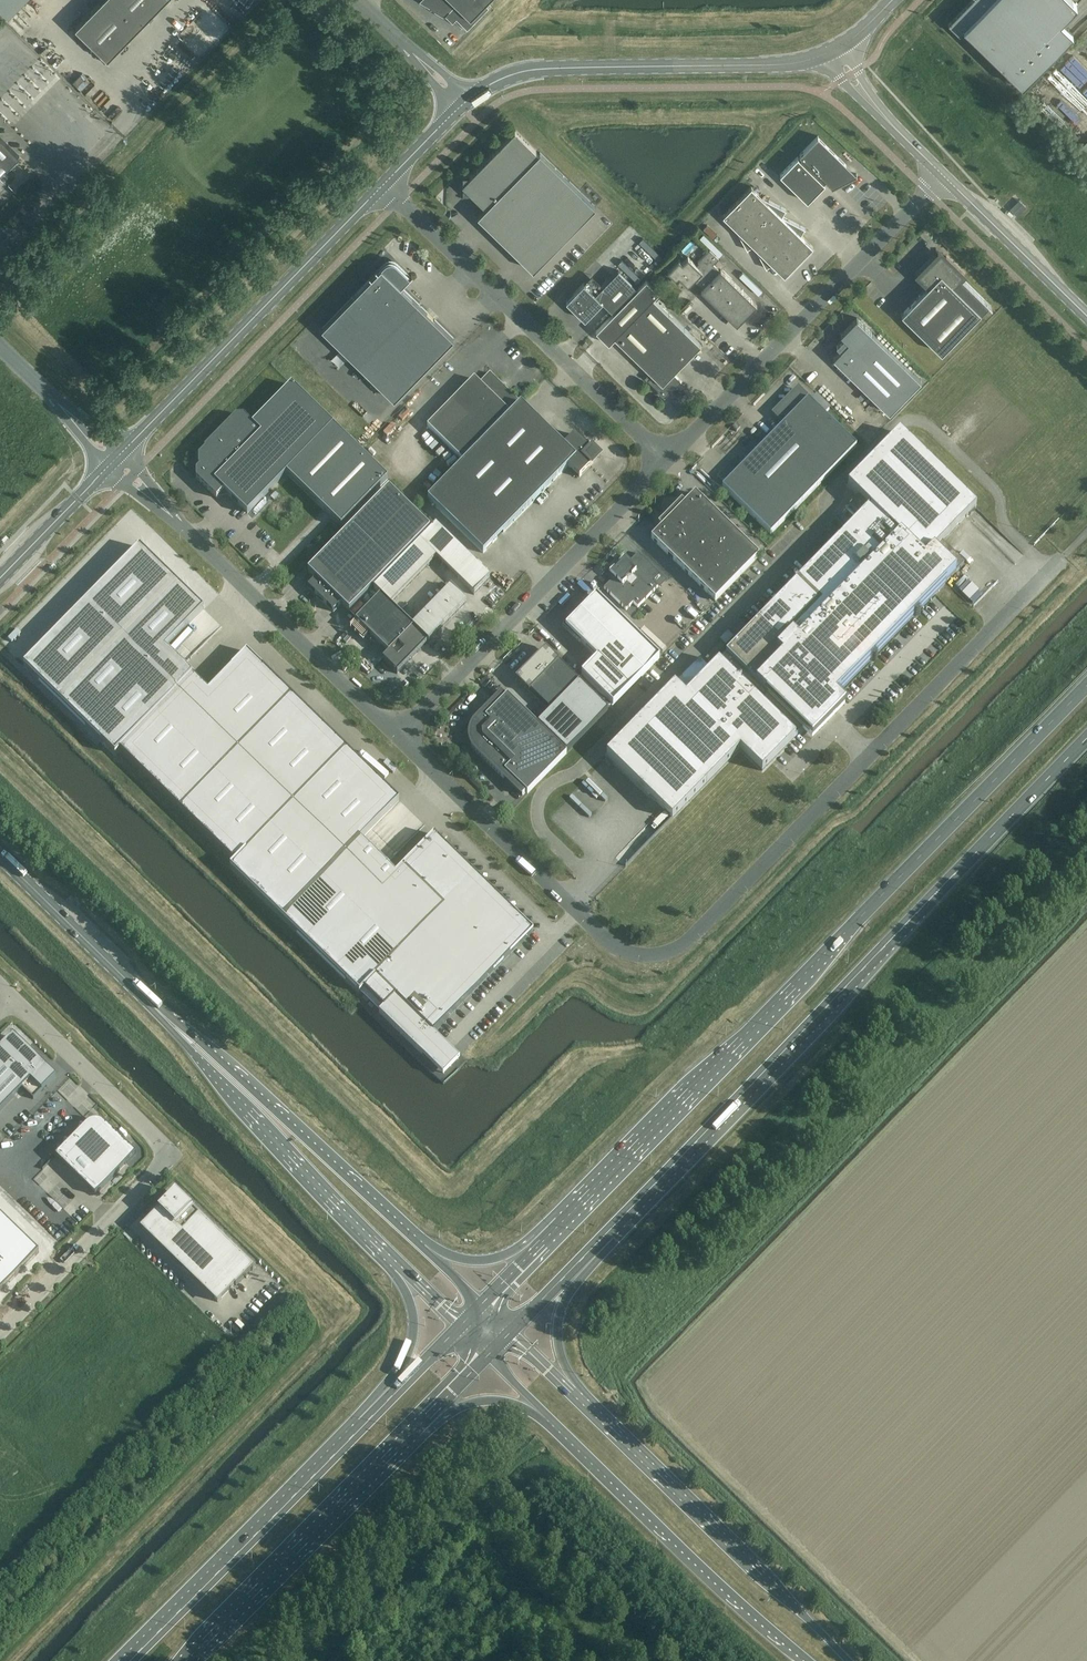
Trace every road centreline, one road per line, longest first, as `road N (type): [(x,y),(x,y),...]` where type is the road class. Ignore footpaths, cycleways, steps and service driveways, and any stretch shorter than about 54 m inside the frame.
road 1 (unclassified): [(398,734),(615,945),(660,955),(688,944),(1086,534)]
road 2 (trunk): [(1086,686),(564,1221)]
road 3 (trunk): [(594,1247),(1086,738)]
road 4 (unclassified): [(0,1332),(167,1158),(12,1002)]
road 5 (unclassified): [(667,465),(942,175)]
road 6 (unclassified): [(667,465),(382,187)]
road 7 (unclassified): [(398,734),(667,465)]
road 8 (tertiary): [(463,105),(491,84),(536,69),(768,65),(824,56)]
road 9 (tertiary): [(123,452),(382,187)]
road 10 (secondary): [(848,1660),(585,1406)]
road 11 (trunk): [(383,1405),(131,1660)]
road 12 (secondary): [(419,1242),(226,1060),(154,1007)]
road 13 (secondary): [(154,1007),(393,1263)]
road 14 (track): [(343,1660),(466,1543),(486,1548),(597,1660)]
road 15 (secondary): [(561,1428),(810,1660)]
road 16 (unclassified): [(157,501),(398,734)]
road 17 (trunk): [(188,1660),(413,1432)]
road 18 (secondary): [(154,1007),(0,857)]
road 19 (tertiary): [(1086,316),(942,175)]
road 20 (trunk): [(585,1406),(557,1331),(594,1247)]
road 21 (trunk): [(413,1432),(485,1400),(512,1403),(561,1428)]
road 22 (trunk): [(564,1221),(497,1258),(465,1258),(419,1242)]
road 23 (tertiary): [(0,577),(107,467)]
road 24 (trunk): [(393,1263),(411,1304),(413,1334),(383,1405)]
road 25 (unclassified): [(0,257),(98,157)]
road 26 (trunk): [(510,1333),(594,1247)]

